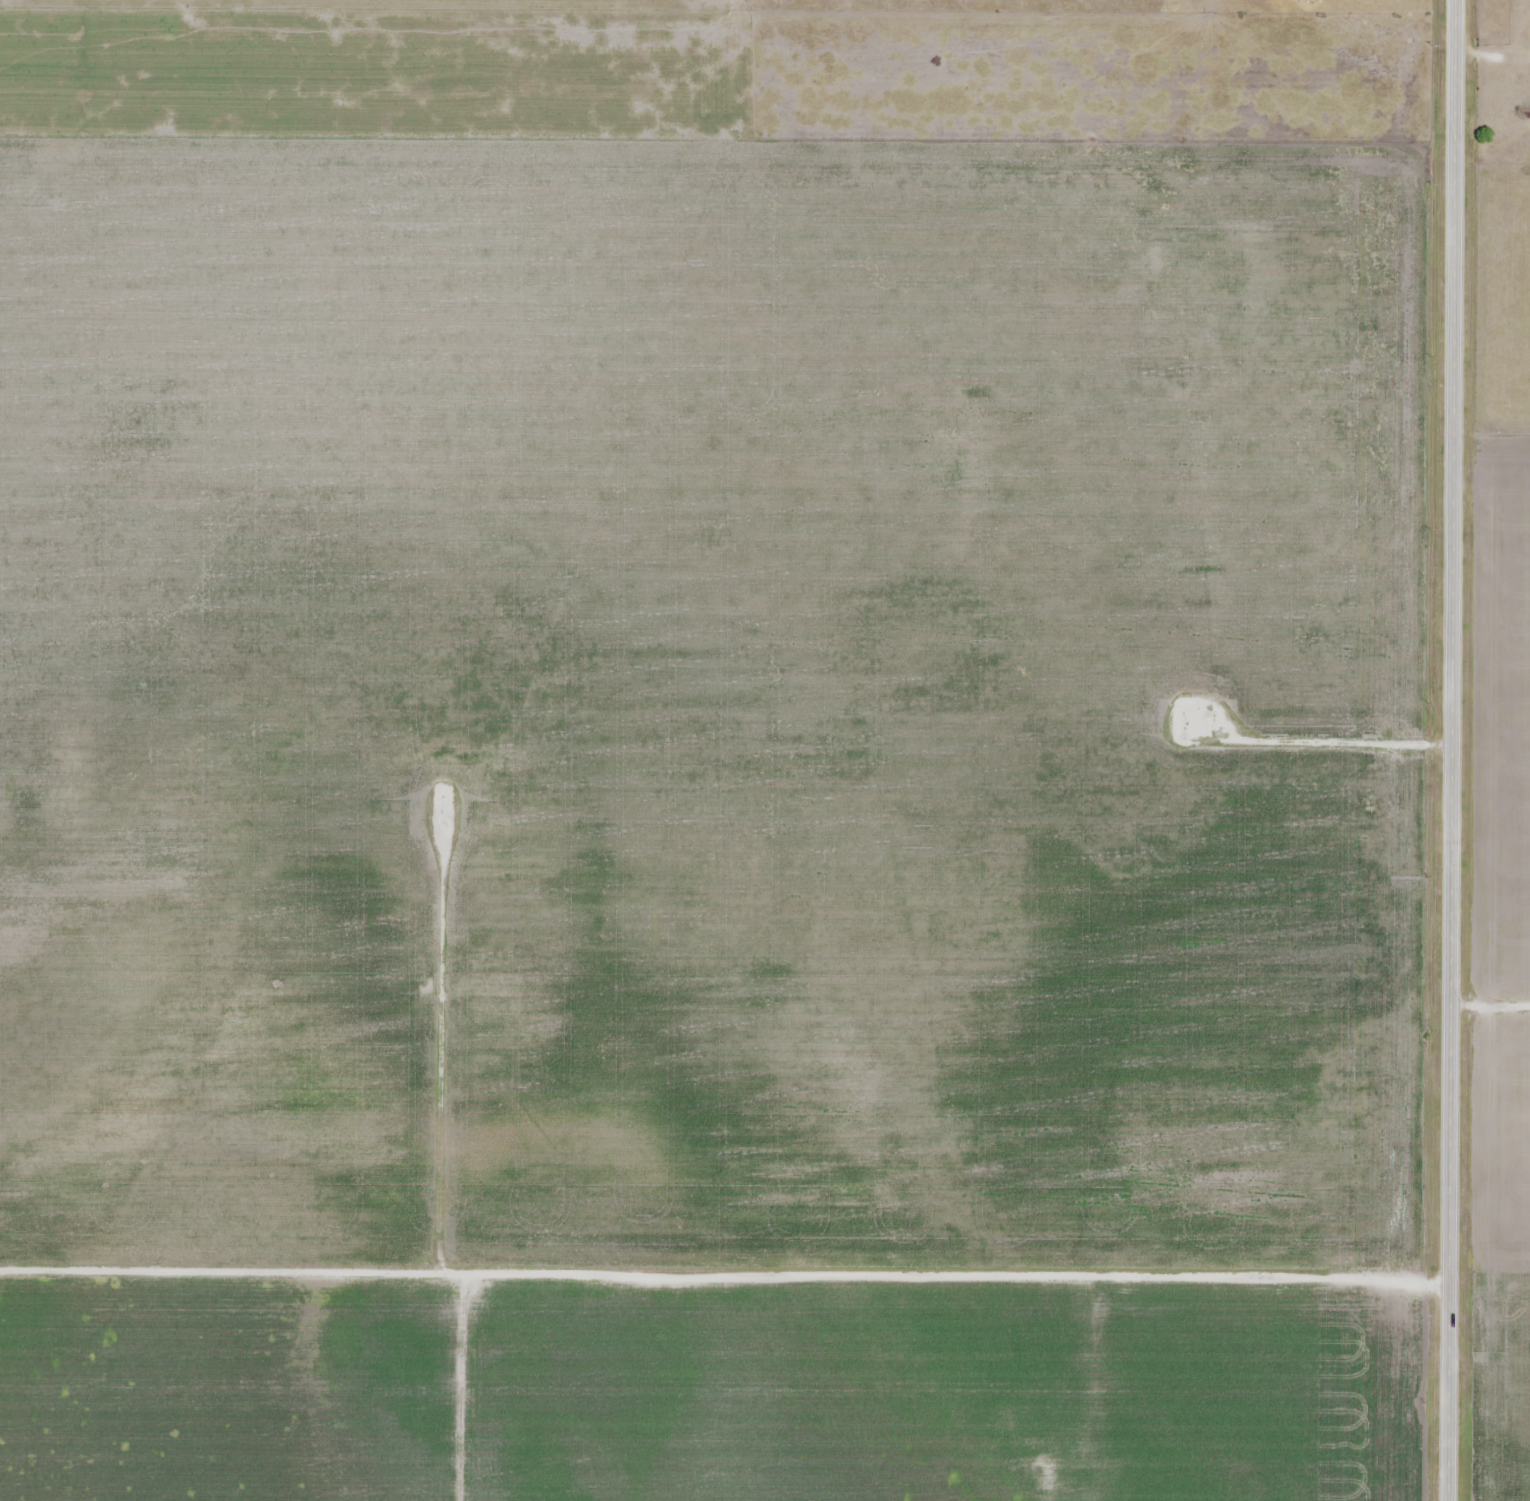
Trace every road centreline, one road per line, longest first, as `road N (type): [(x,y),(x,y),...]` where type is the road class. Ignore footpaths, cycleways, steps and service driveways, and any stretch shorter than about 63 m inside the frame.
road 1 (secondary): [(1454,0),(1447,1500)]

